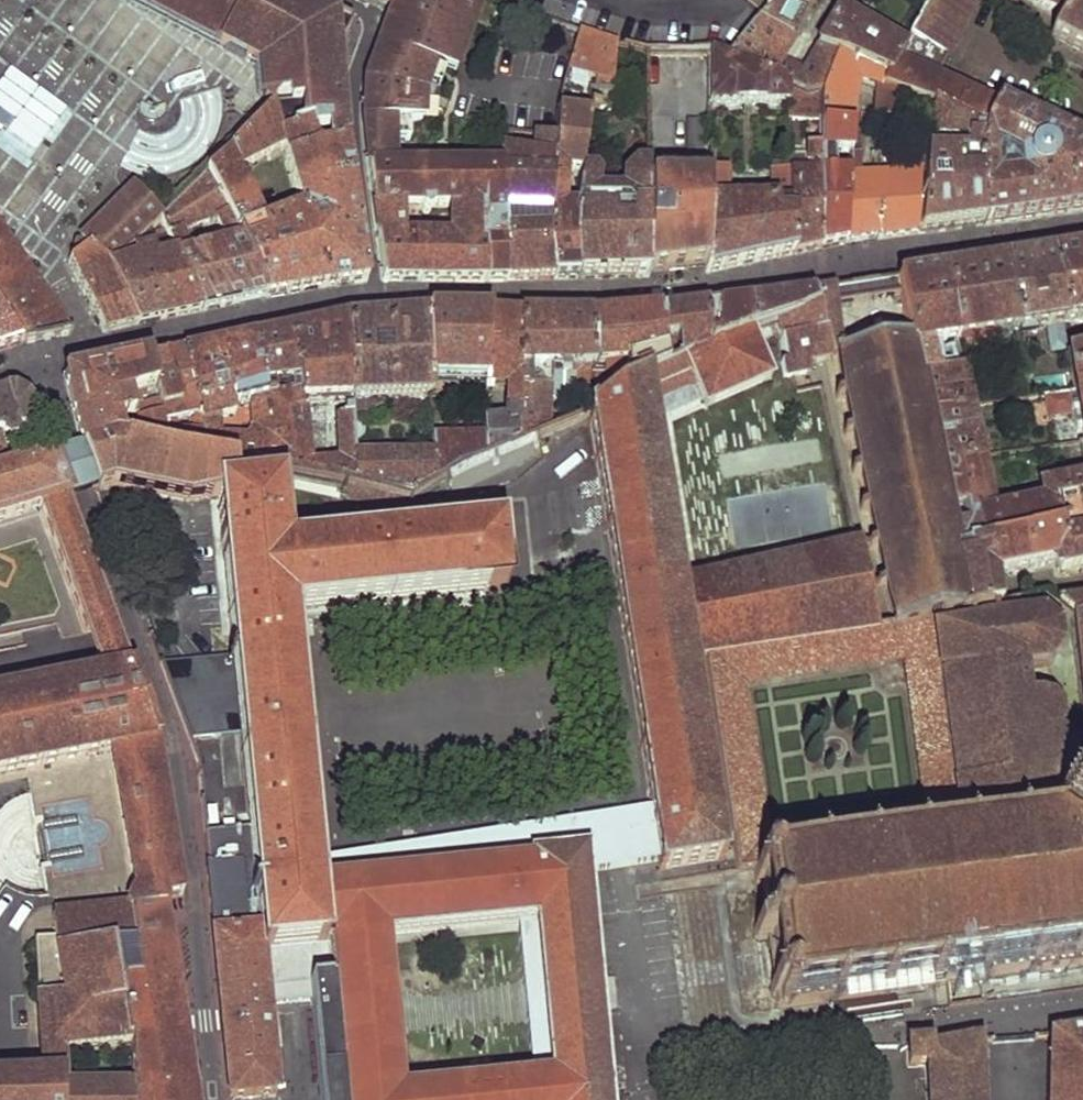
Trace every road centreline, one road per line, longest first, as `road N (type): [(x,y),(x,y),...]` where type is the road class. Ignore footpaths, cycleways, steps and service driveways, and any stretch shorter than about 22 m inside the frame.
road 1 (residential): [(215,1099),(168,727),(37,361),(376,296)]
road 2 (residential): [(376,296),(667,293),(1082,230)]
road 3 (residential): [(348,0),(371,23),(352,100),(376,296)]

